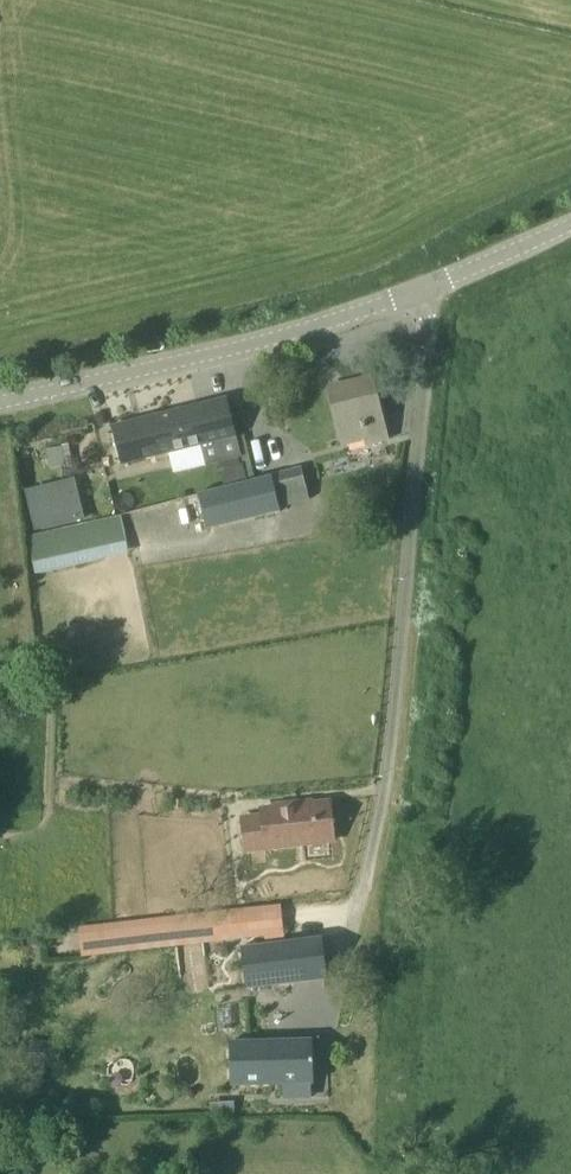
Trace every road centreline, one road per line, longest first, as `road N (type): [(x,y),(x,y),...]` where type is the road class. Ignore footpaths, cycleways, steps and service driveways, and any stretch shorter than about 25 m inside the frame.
road 1 (unclassified): [(376,771),(436,284)]
road 2 (unclassified): [(0,405),(329,324),(436,284)]
road 3 (unclassified): [(436,284),(570,224)]

